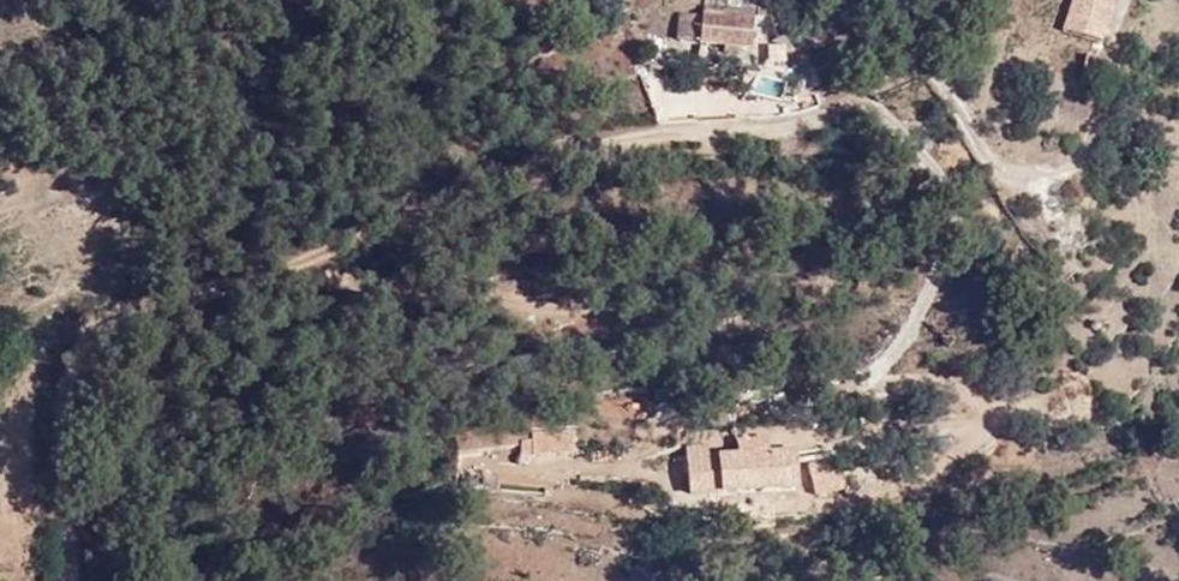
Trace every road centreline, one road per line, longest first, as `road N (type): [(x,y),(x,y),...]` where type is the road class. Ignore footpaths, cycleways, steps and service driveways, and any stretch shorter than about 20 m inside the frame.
road 1 (track): [(68,580),(67,397),(91,330),(595,144),(851,103),(915,64),(885,0)]
road 2 (track): [(915,64),(1000,173),(1038,182),(1058,171)]

